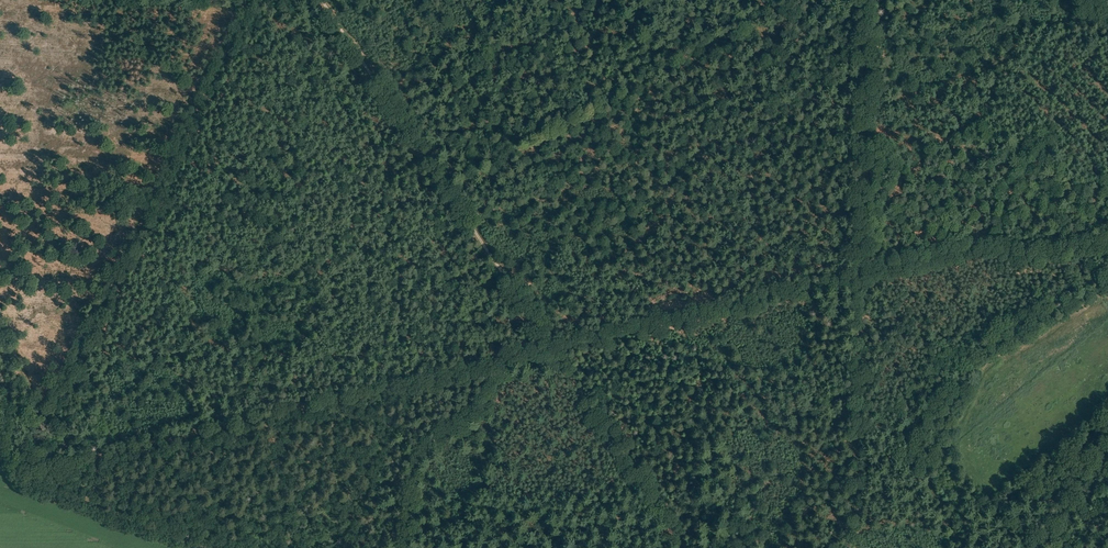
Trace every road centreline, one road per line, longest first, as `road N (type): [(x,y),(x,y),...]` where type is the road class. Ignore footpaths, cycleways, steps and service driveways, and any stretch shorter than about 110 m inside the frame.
road 1 (track): [(41,425),(252,0)]
road 2 (track): [(318,0),(550,346)]
road 3 (track): [(17,478),(418,380)]
road 4 (track): [(777,0),(446,191)]
road 5 (track): [(550,346),(641,324),(856,445)]
road 6 (track): [(0,326),(41,425),(17,478),(172,538)]
road 7 (track): [(859,271),(976,250),(1107,243)]
road 8 (track): [(550,346),(686,547)]
road 9 (track): [(395,547),(409,460),(471,410),(516,355)]
road 10 (track): [(641,324),(859,271)]
road 11 (track): [(867,0),(865,184)]
road 12 (track): [(875,455),(1031,542)]
road 13 (track): [(859,271),(856,445)]
road 14 (track): [(1107,438),(1027,547)]

